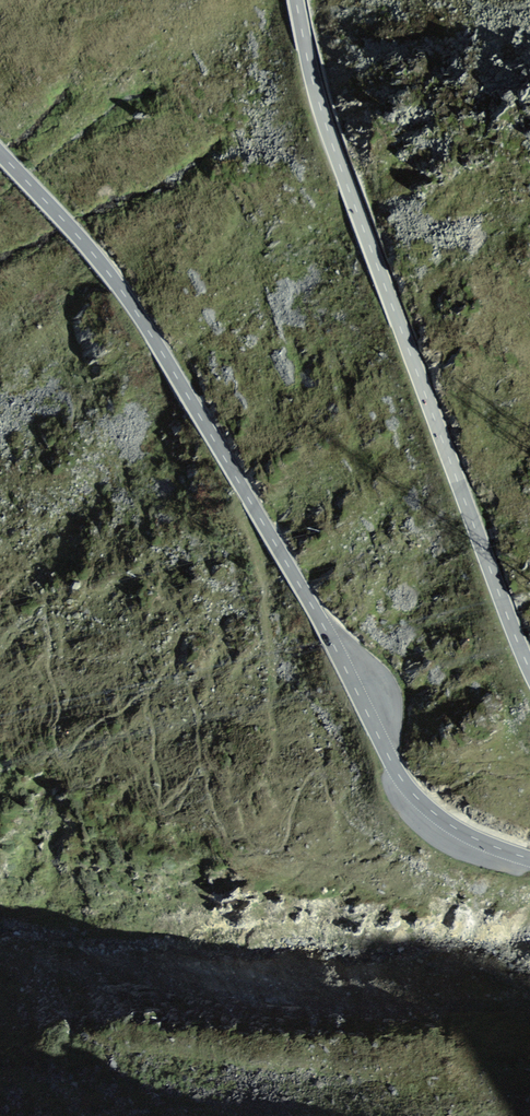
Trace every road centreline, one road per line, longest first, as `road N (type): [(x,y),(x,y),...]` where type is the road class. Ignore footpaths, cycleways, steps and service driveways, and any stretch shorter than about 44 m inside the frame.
road 1 (secondary): [(529,858),(454,827),(401,779),(332,641),(173,369),(122,291),(0,153)]
road 2 (secondary): [(296,0),(329,135),(529,668)]

